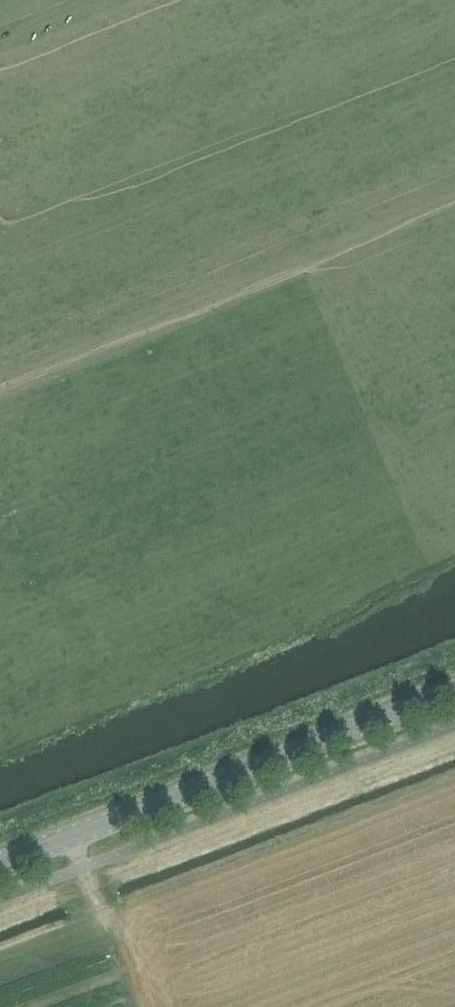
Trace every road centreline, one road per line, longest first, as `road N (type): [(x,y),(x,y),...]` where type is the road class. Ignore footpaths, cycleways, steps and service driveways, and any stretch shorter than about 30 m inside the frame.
road 1 (tertiary): [(0,866),(454,686)]

